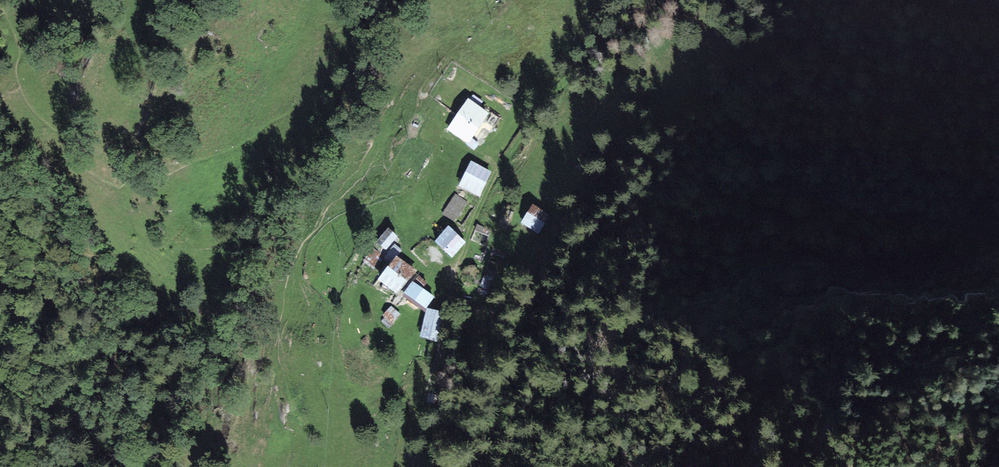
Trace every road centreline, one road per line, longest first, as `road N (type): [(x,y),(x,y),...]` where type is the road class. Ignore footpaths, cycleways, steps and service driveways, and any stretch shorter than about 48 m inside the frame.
road 1 (track): [(453,279),(508,154),(645,0)]
road 2 (track): [(415,466),(453,279)]

